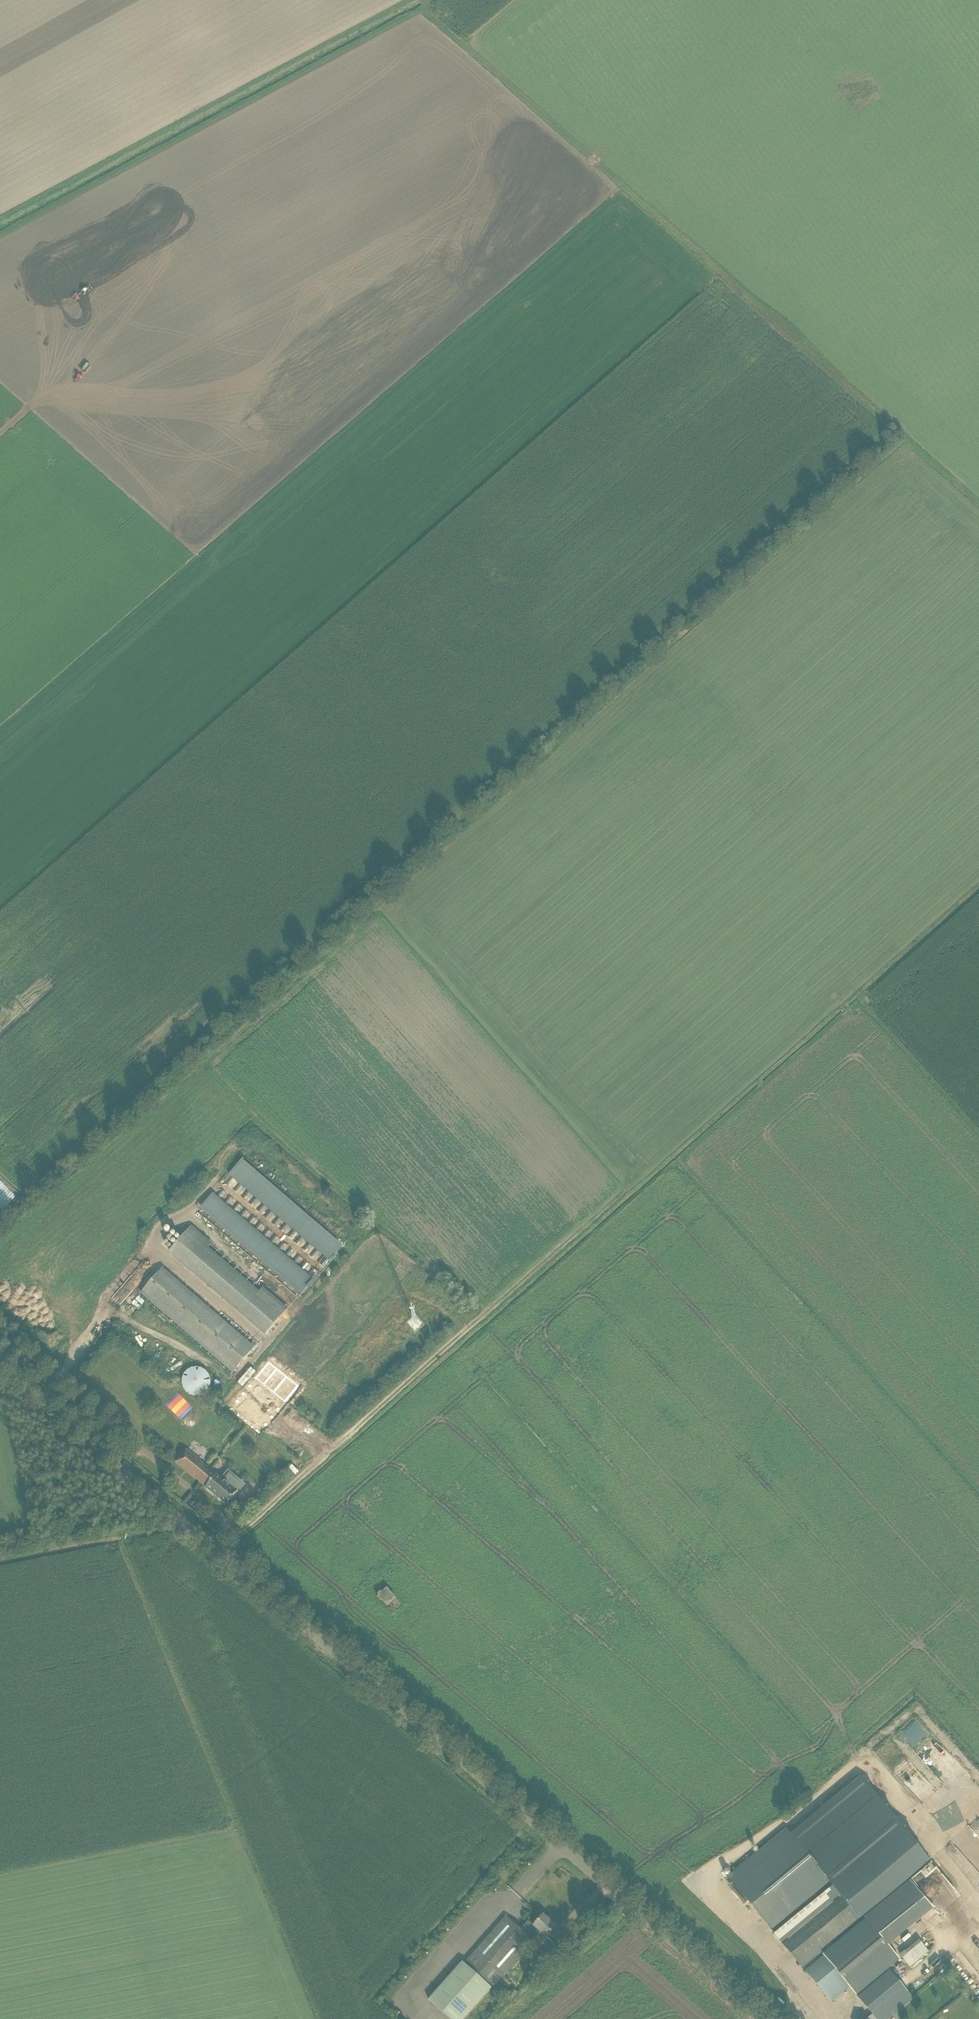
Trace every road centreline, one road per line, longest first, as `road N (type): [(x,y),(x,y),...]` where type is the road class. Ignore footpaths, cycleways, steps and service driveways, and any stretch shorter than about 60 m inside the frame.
road 1 (unclassified): [(763,2018),(0,1373)]

